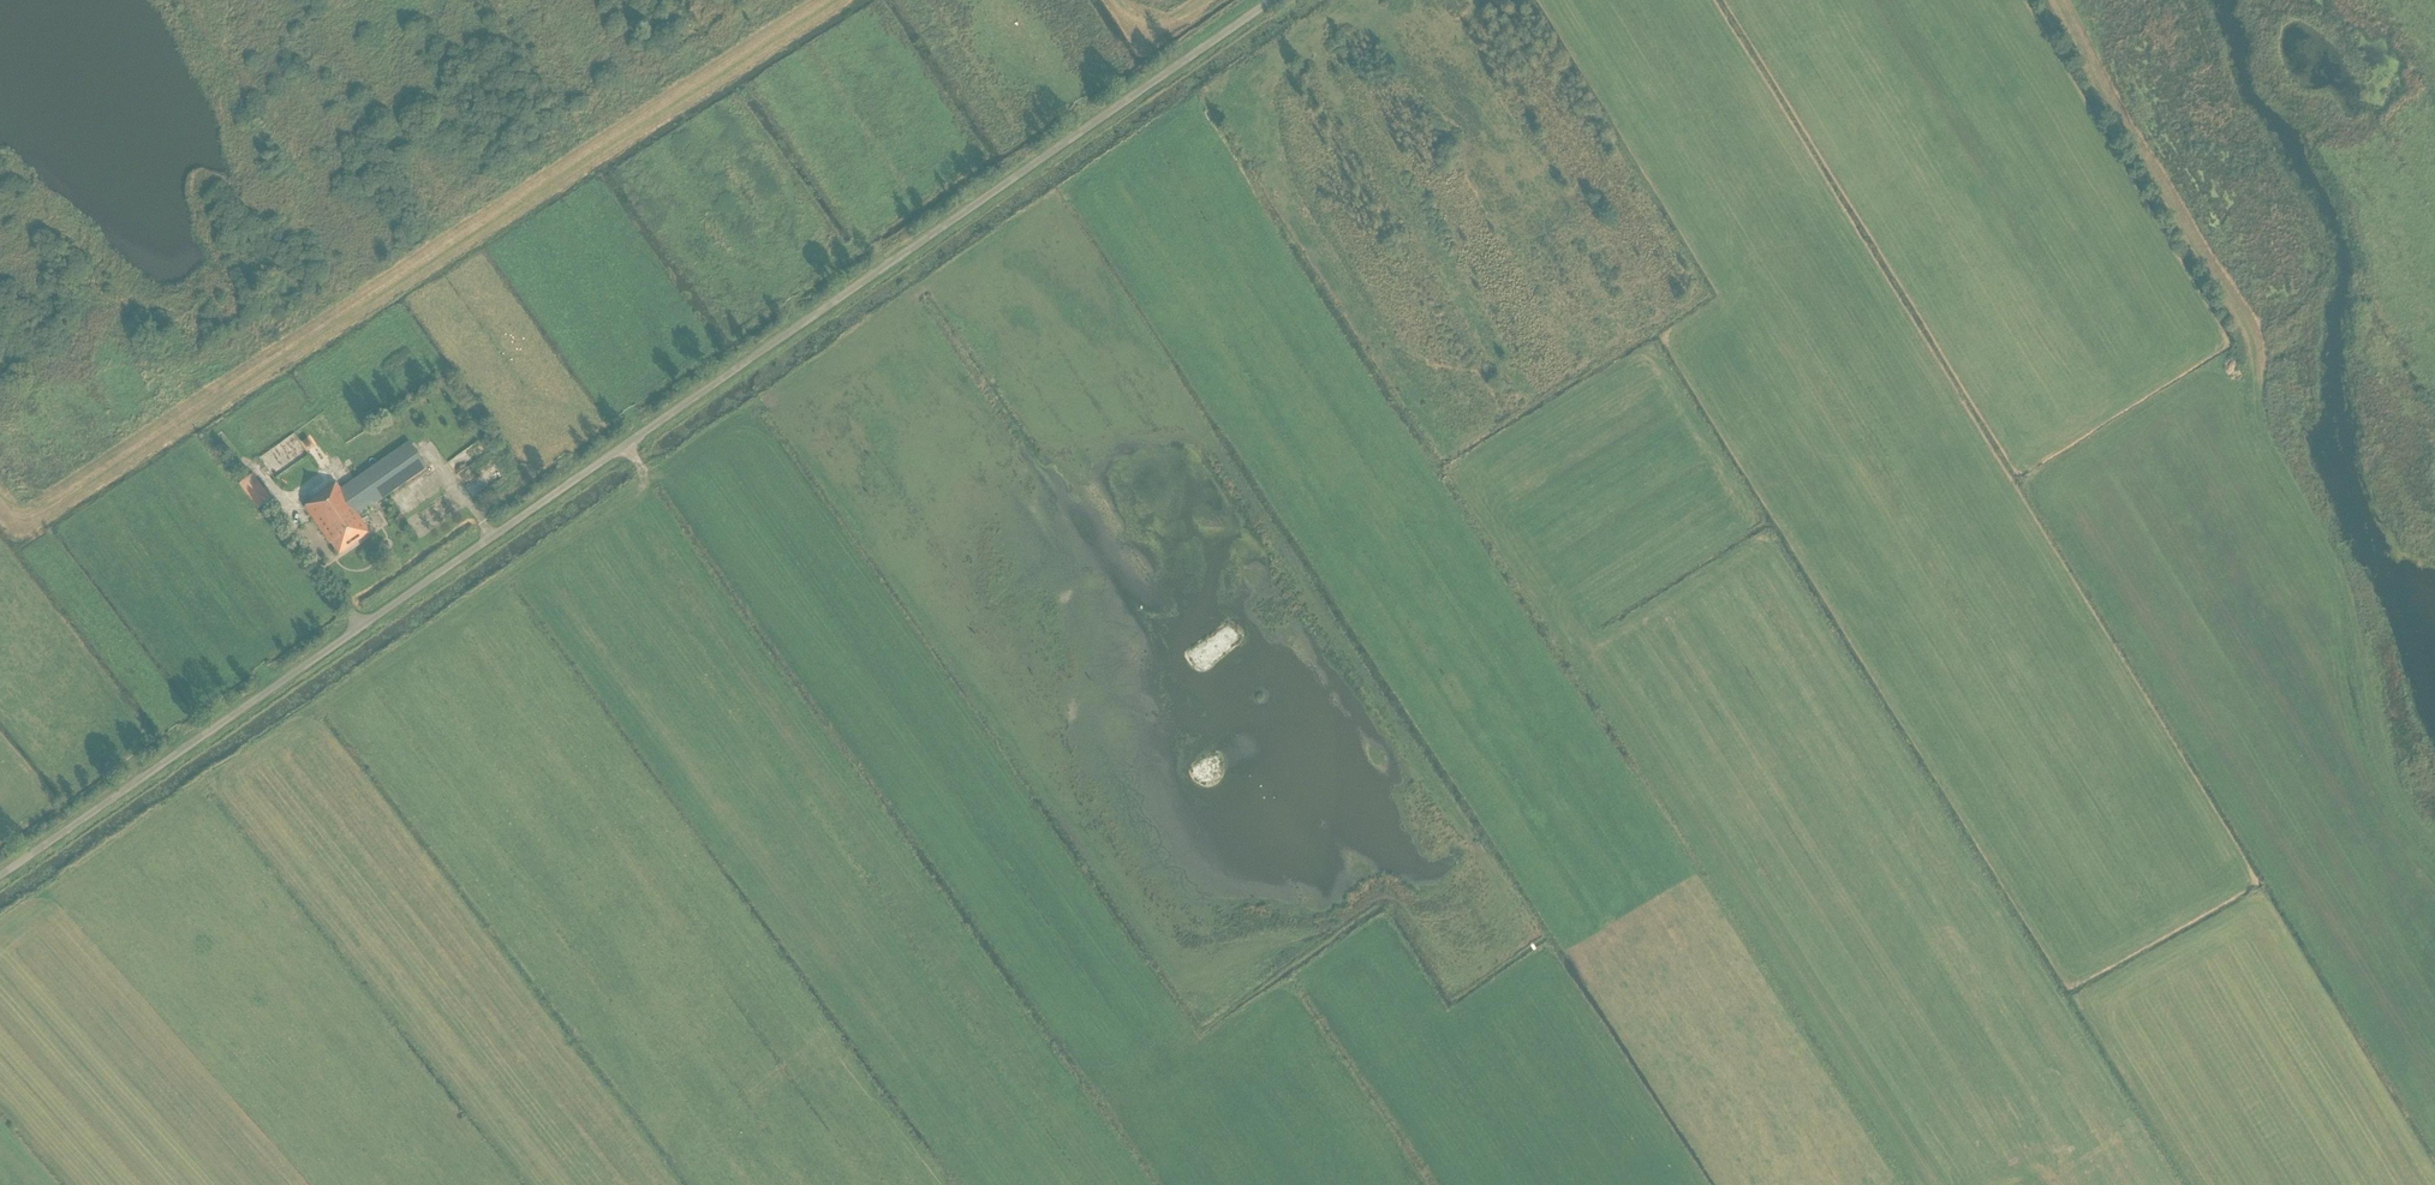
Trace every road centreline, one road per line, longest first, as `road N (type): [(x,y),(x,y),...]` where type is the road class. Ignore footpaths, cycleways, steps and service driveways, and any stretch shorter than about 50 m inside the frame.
road 1 (unclassified): [(0,876),(1270,0)]

